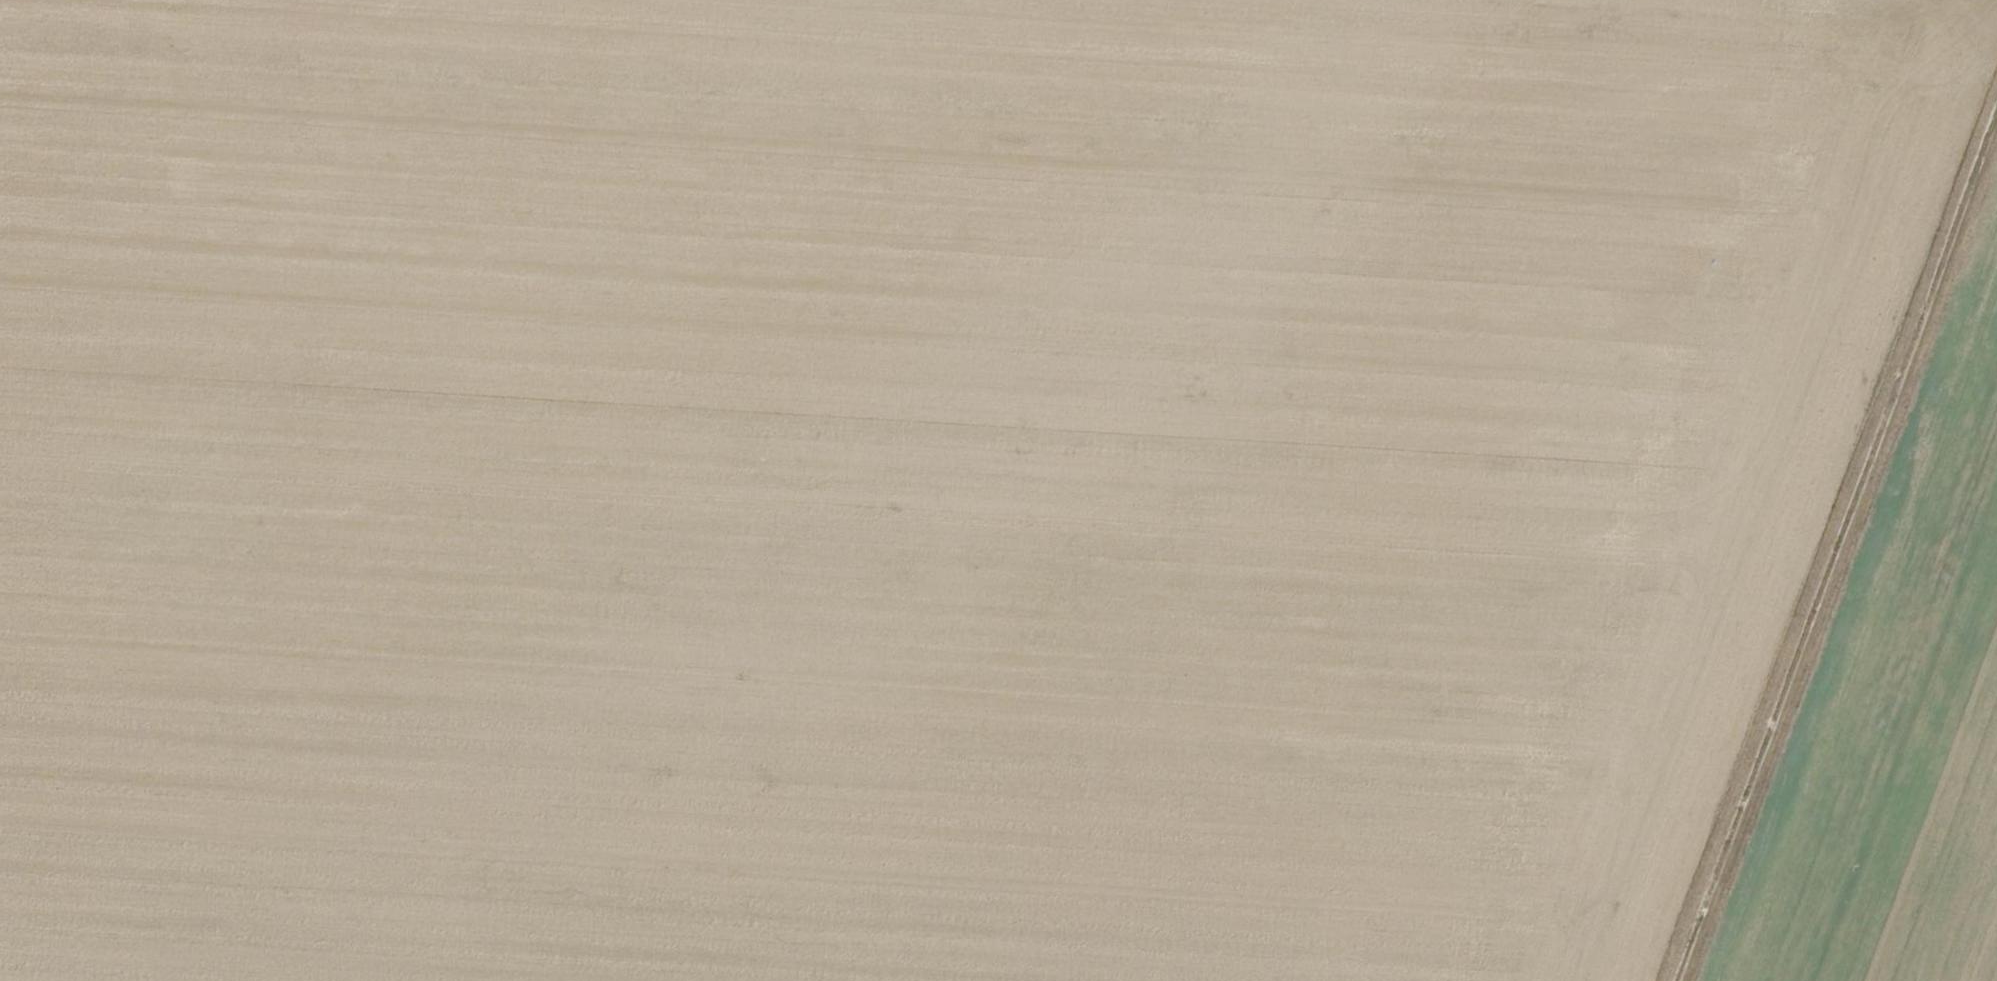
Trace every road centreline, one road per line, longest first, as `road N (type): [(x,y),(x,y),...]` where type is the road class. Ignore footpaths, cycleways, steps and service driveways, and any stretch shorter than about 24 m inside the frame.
road 1 (track): [(1996,168),(1693,980)]

